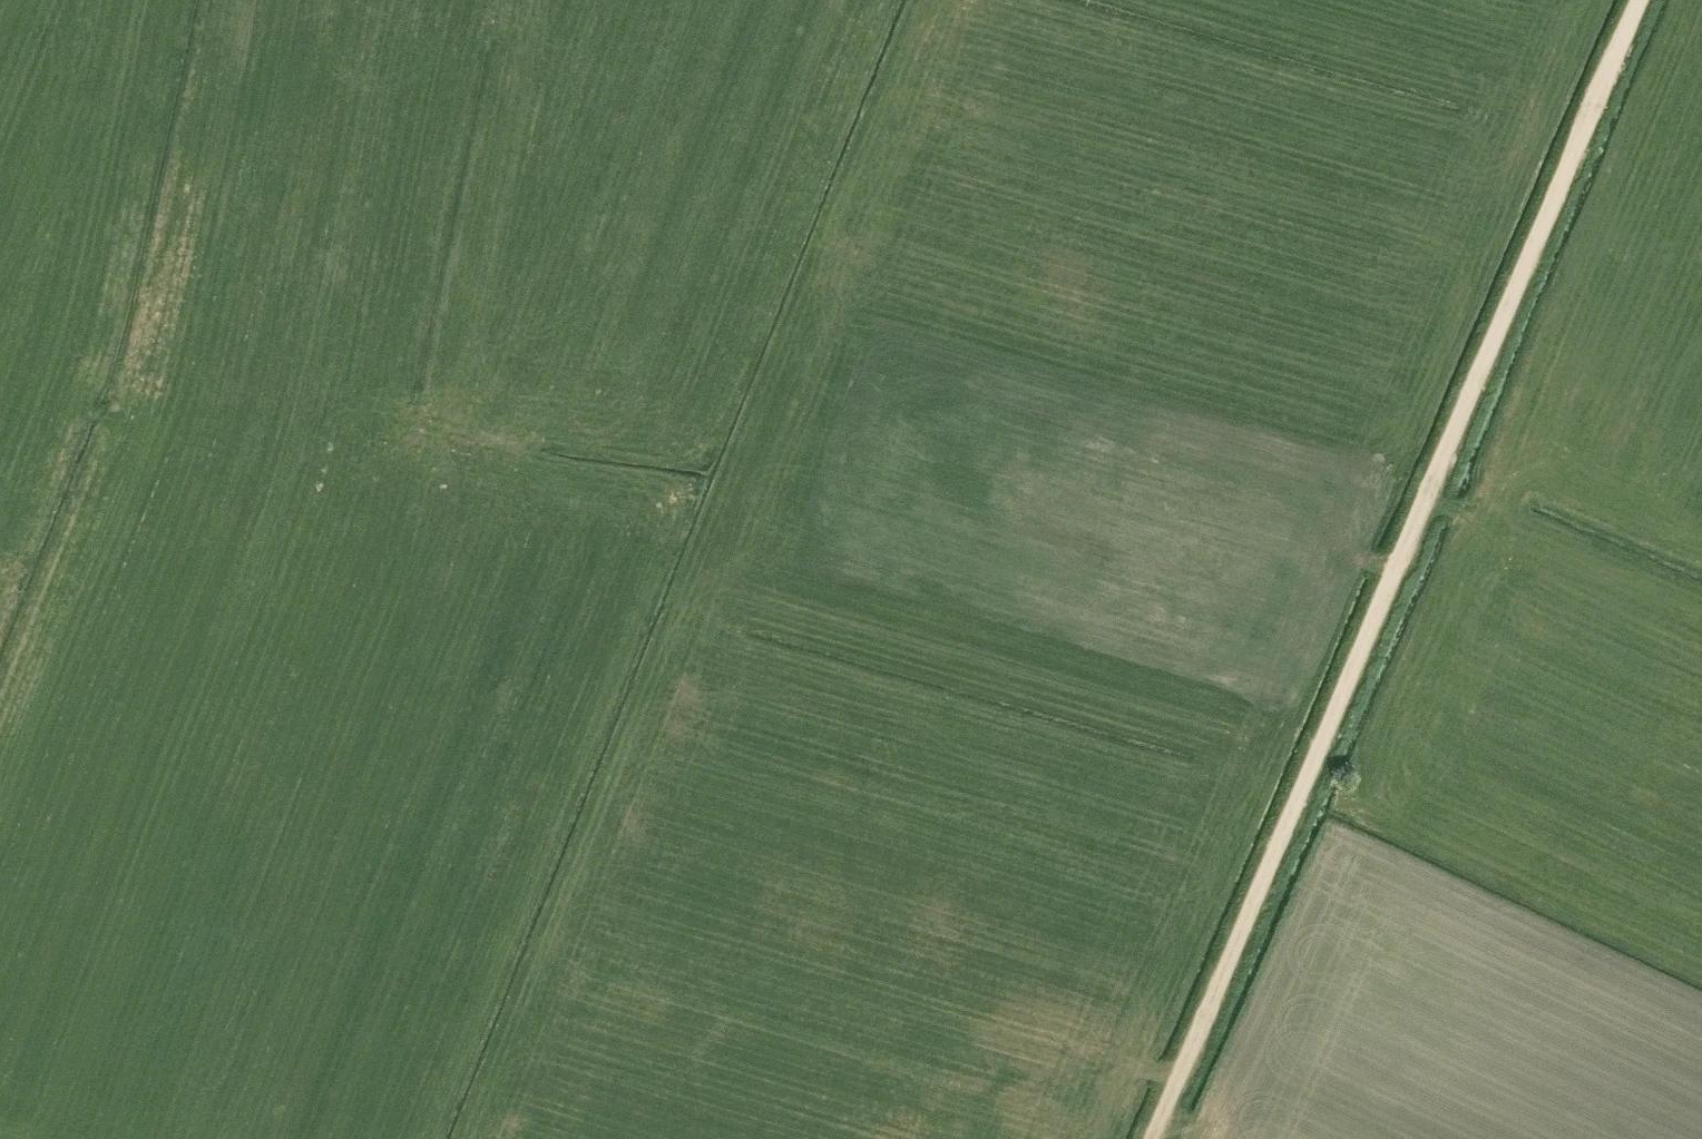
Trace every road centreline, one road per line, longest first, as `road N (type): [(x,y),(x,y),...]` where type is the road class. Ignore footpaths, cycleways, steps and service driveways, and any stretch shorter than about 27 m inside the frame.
road 1 (track): [(1158,1138),(1642,0)]

